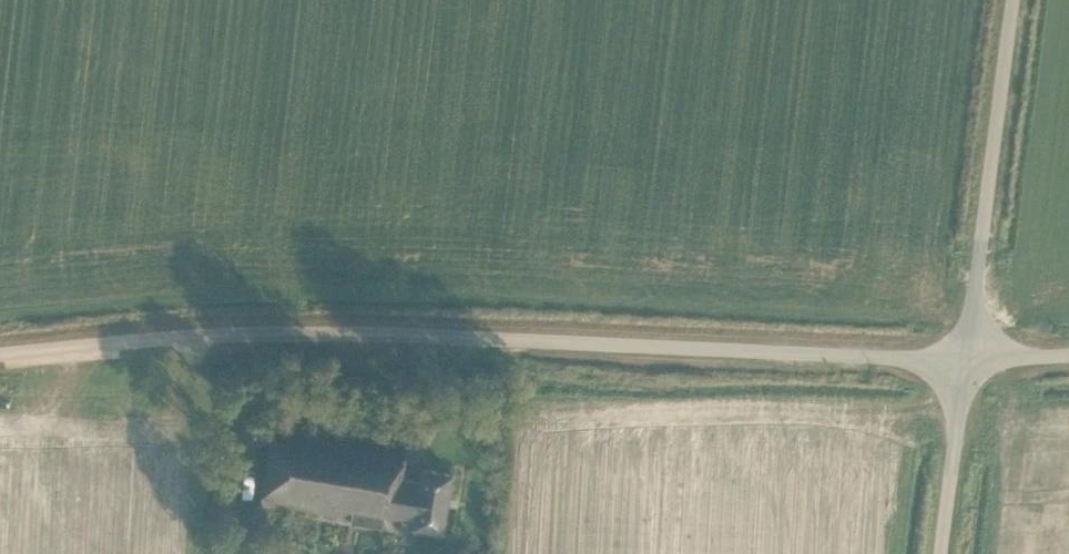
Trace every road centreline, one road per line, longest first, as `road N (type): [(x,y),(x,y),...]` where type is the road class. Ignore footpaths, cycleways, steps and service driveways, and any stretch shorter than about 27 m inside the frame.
road 1 (unclassified): [(970,351),(346,329),(178,332),(0,352)]
road 2 (unclassified): [(970,351),(1017,0)]
road 3 (unclassified): [(943,553),(970,351)]

